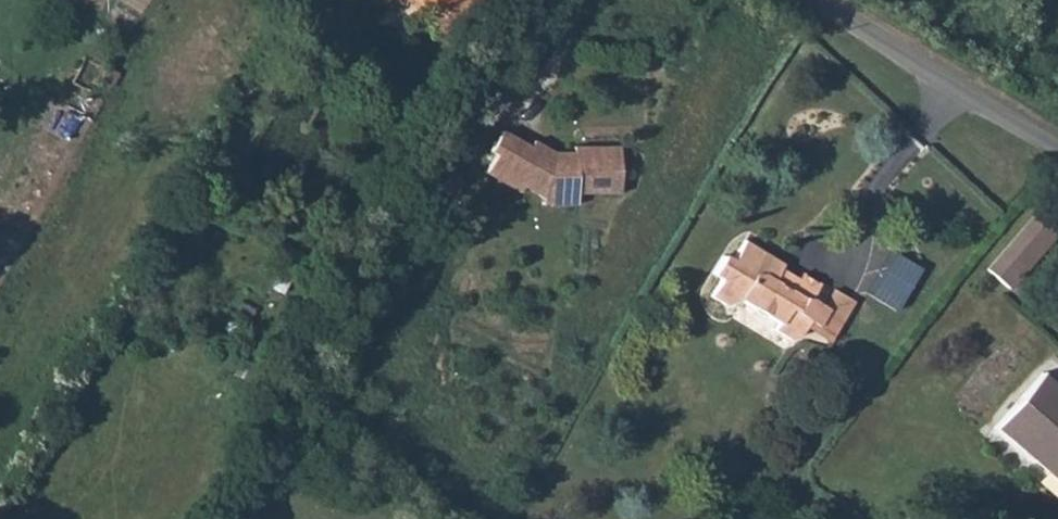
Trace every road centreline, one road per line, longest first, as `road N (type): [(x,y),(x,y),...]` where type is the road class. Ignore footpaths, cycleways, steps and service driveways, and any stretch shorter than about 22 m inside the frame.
road 1 (unclassified): [(816,0),(1057,147)]

